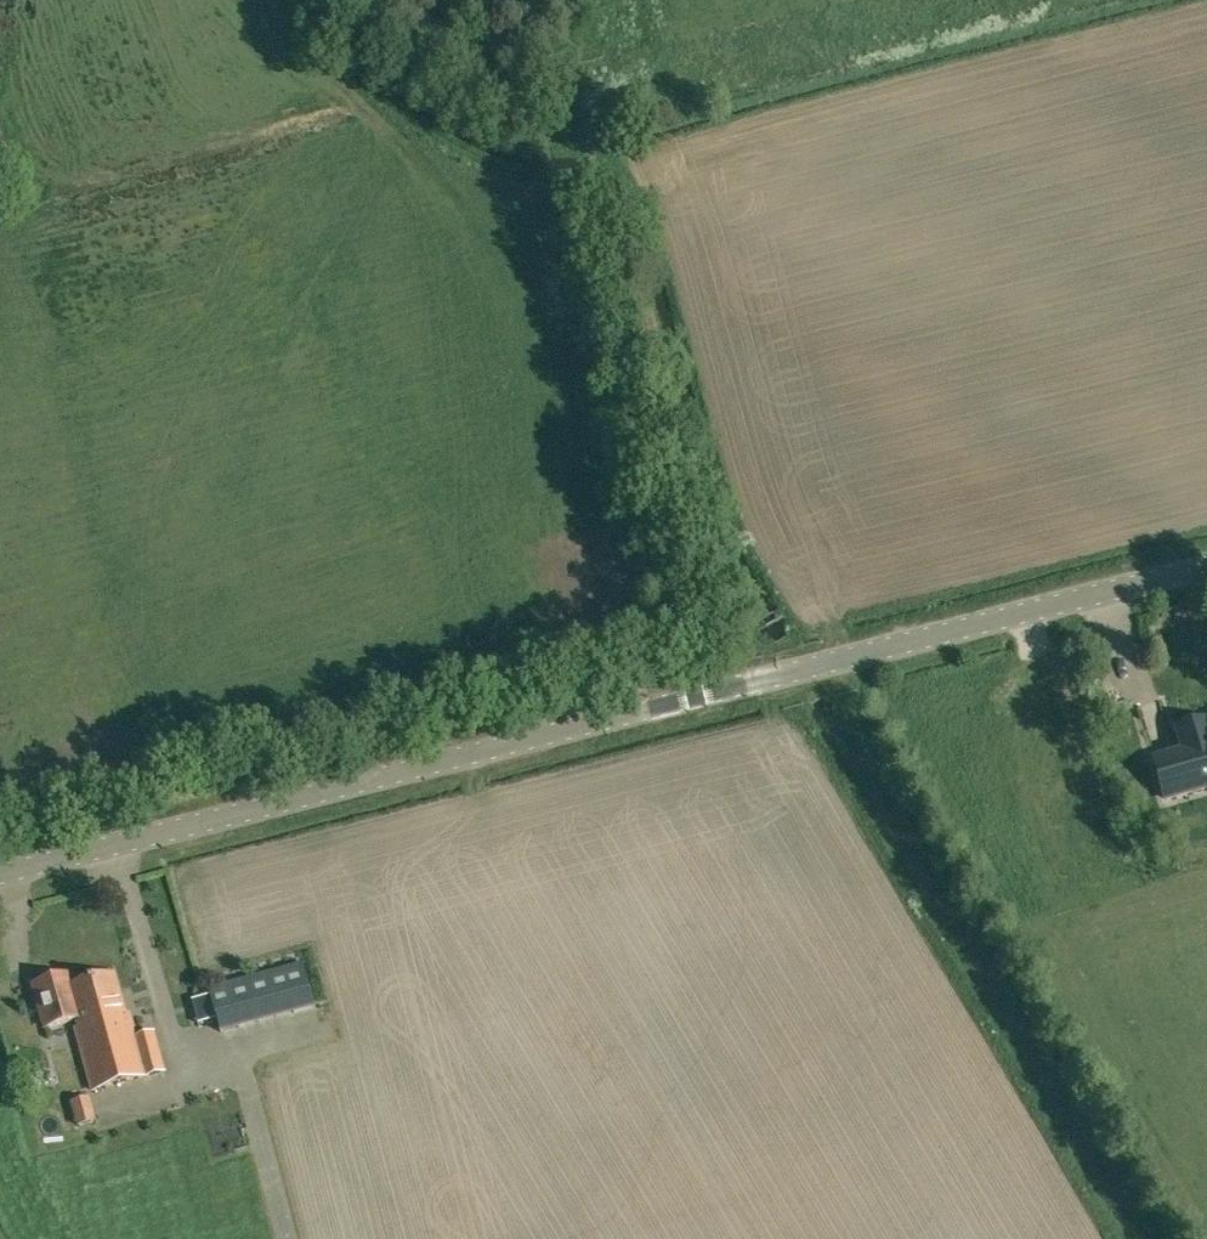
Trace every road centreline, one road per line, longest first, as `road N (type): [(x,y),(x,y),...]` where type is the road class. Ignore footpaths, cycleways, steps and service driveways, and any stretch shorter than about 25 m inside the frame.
road 1 (tertiary): [(0,878),(1206,570)]

